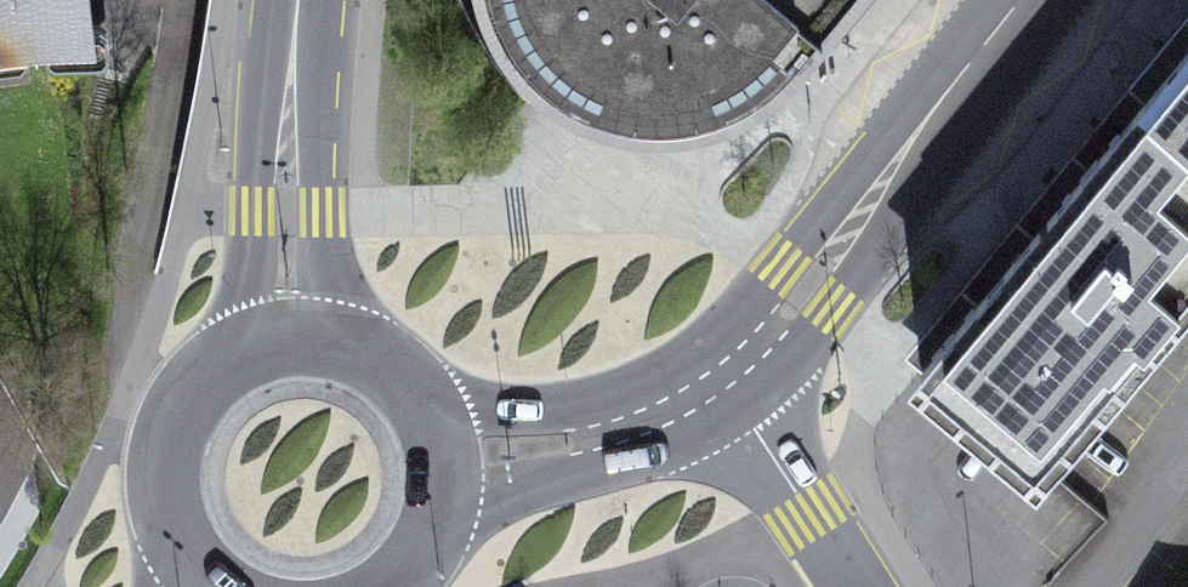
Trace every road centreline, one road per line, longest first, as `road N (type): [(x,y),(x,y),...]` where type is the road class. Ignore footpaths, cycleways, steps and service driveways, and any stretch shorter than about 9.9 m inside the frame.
road 1 (secondary): [(1024,0),(807,292),(720,381)]
road 2 (primary): [(286,341),(297,0)]
road 3 (primary): [(286,341),(241,355),(203,383),(176,423),(165,469),(169,516),(189,559),(217,586)]
road 4 (secondary): [(720,381),(636,426),(560,448),(444,466)]
road 5 (residential): [(720,381),(858,586)]
road 6 (primary): [(444,466),(433,422),(408,385),(373,357),(331,342),(286,341)]
road 7 (primary): [(394,586),(424,553),(441,511),(444,466)]

